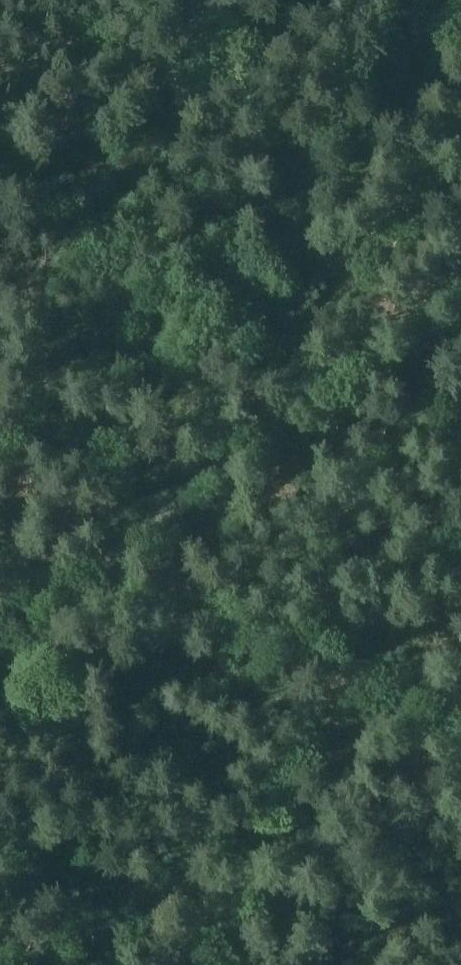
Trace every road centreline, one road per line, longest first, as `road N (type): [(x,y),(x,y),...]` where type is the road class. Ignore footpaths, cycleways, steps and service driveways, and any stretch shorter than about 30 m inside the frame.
road 1 (track): [(0,130),(413,321)]
road 2 (track): [(460,718),(70,586)]

